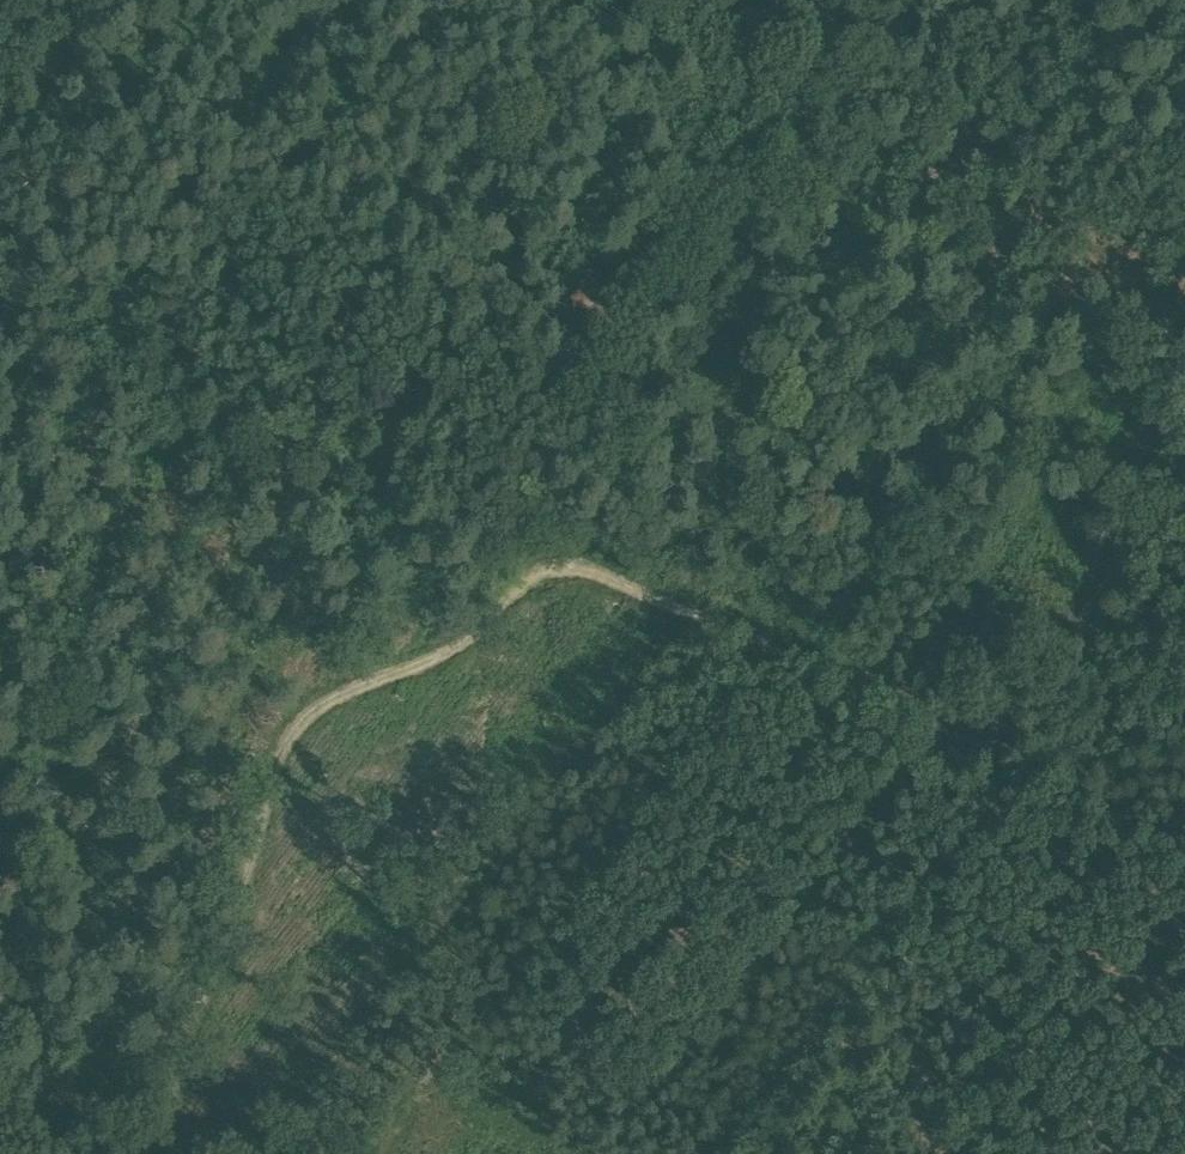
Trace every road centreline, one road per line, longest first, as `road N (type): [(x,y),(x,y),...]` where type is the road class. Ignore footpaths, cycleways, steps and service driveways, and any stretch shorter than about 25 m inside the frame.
road 1 (track): [(1020,750),(1184,501)]

